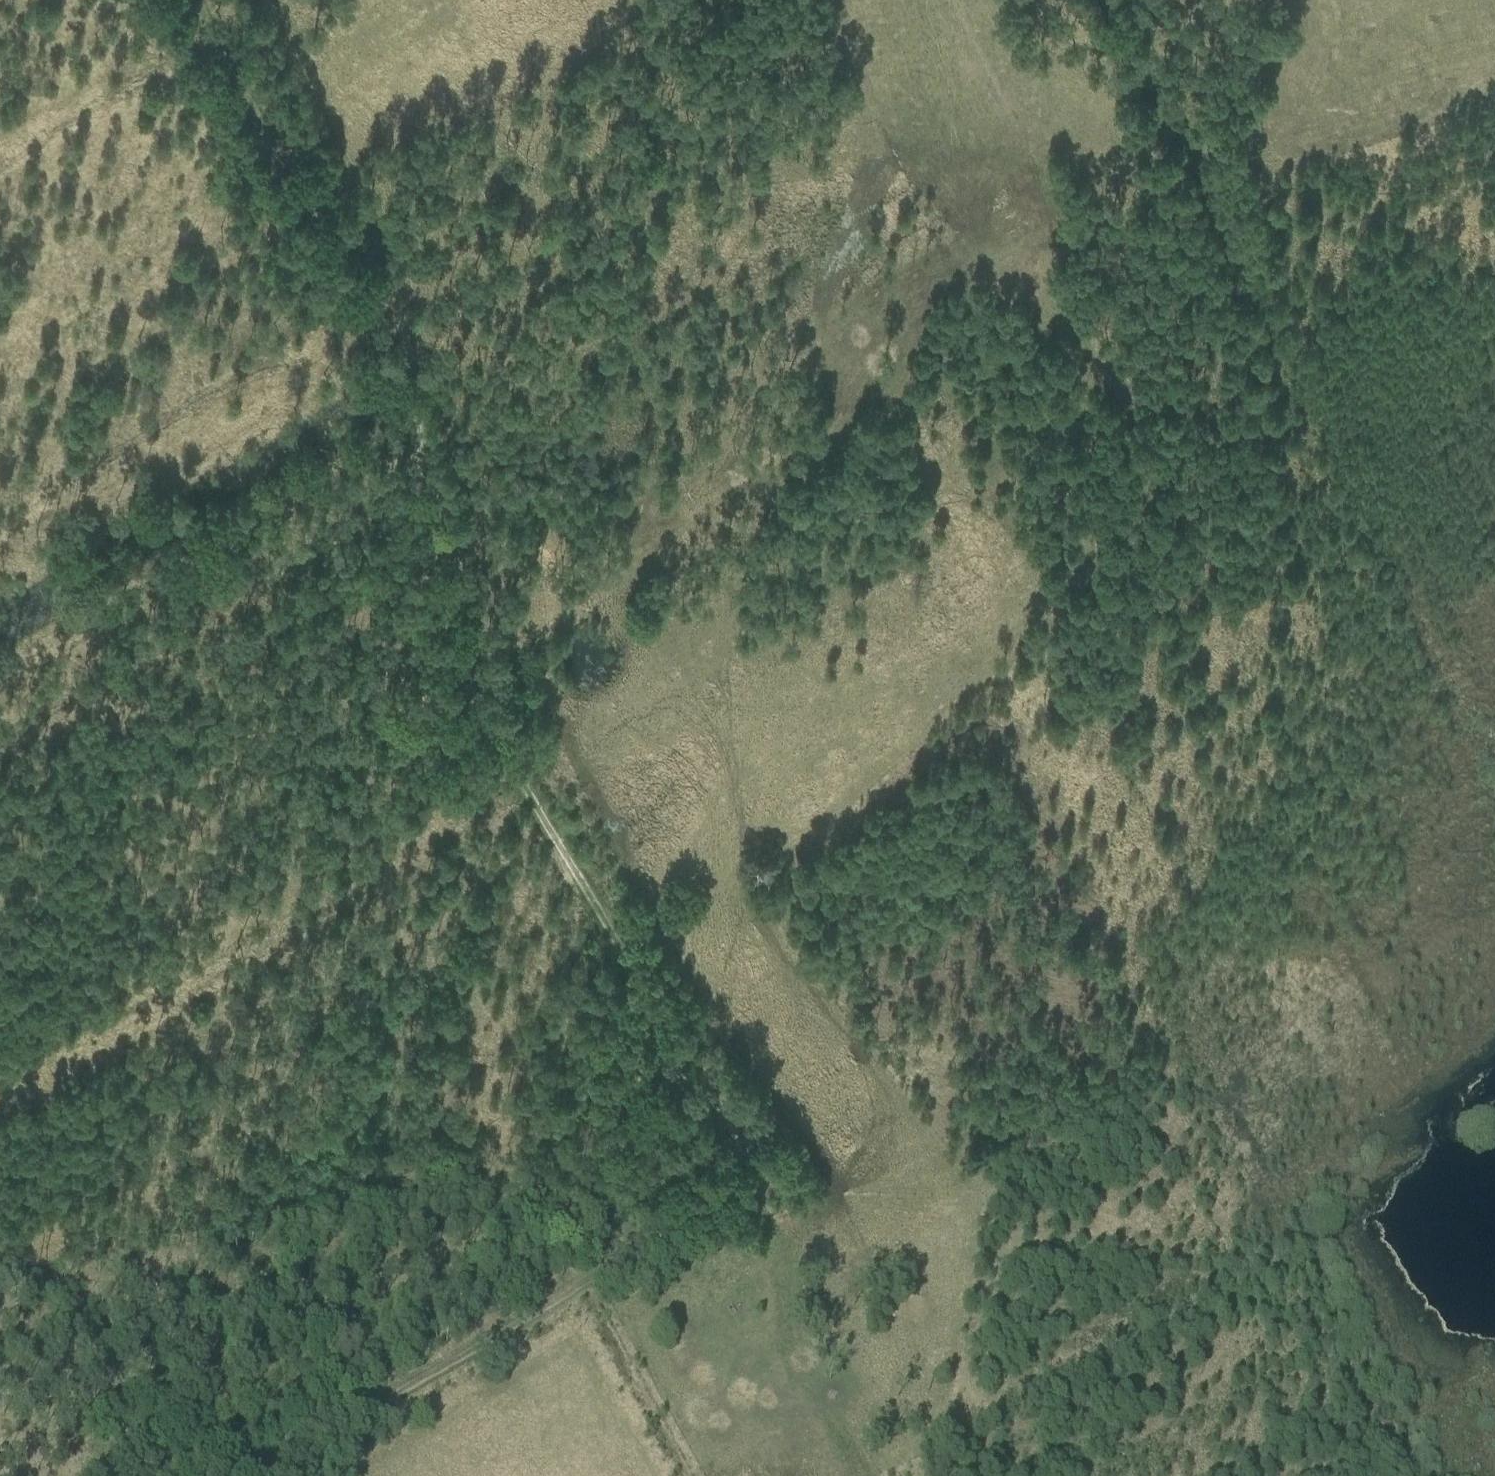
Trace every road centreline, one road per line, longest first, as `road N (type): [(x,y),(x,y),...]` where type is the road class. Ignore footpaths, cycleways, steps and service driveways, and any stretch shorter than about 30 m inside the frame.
road 1 (track): [(191,0),(248,122),(404,403),(419,450),(434,590),(466,703),(684,1079),(726,1169),(637,1236),(243,1475)]

